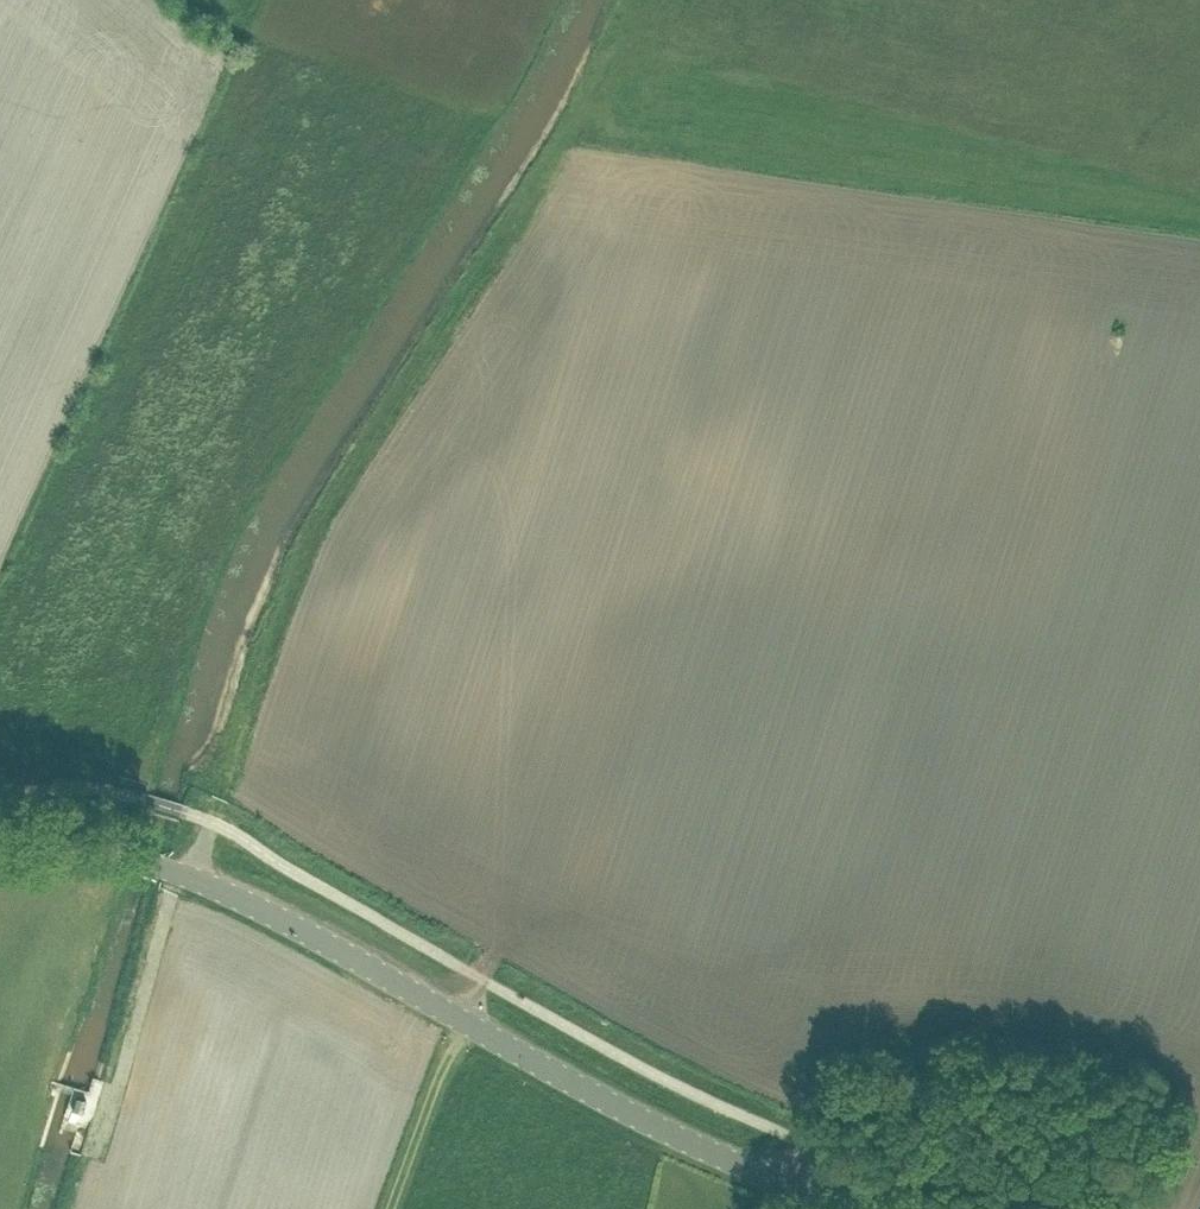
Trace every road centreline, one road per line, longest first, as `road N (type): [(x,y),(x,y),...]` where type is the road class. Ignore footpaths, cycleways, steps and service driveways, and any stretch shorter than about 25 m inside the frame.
road 1 (tertiary): [(850,1208),(678,1139),(230,892),(0,816)]

